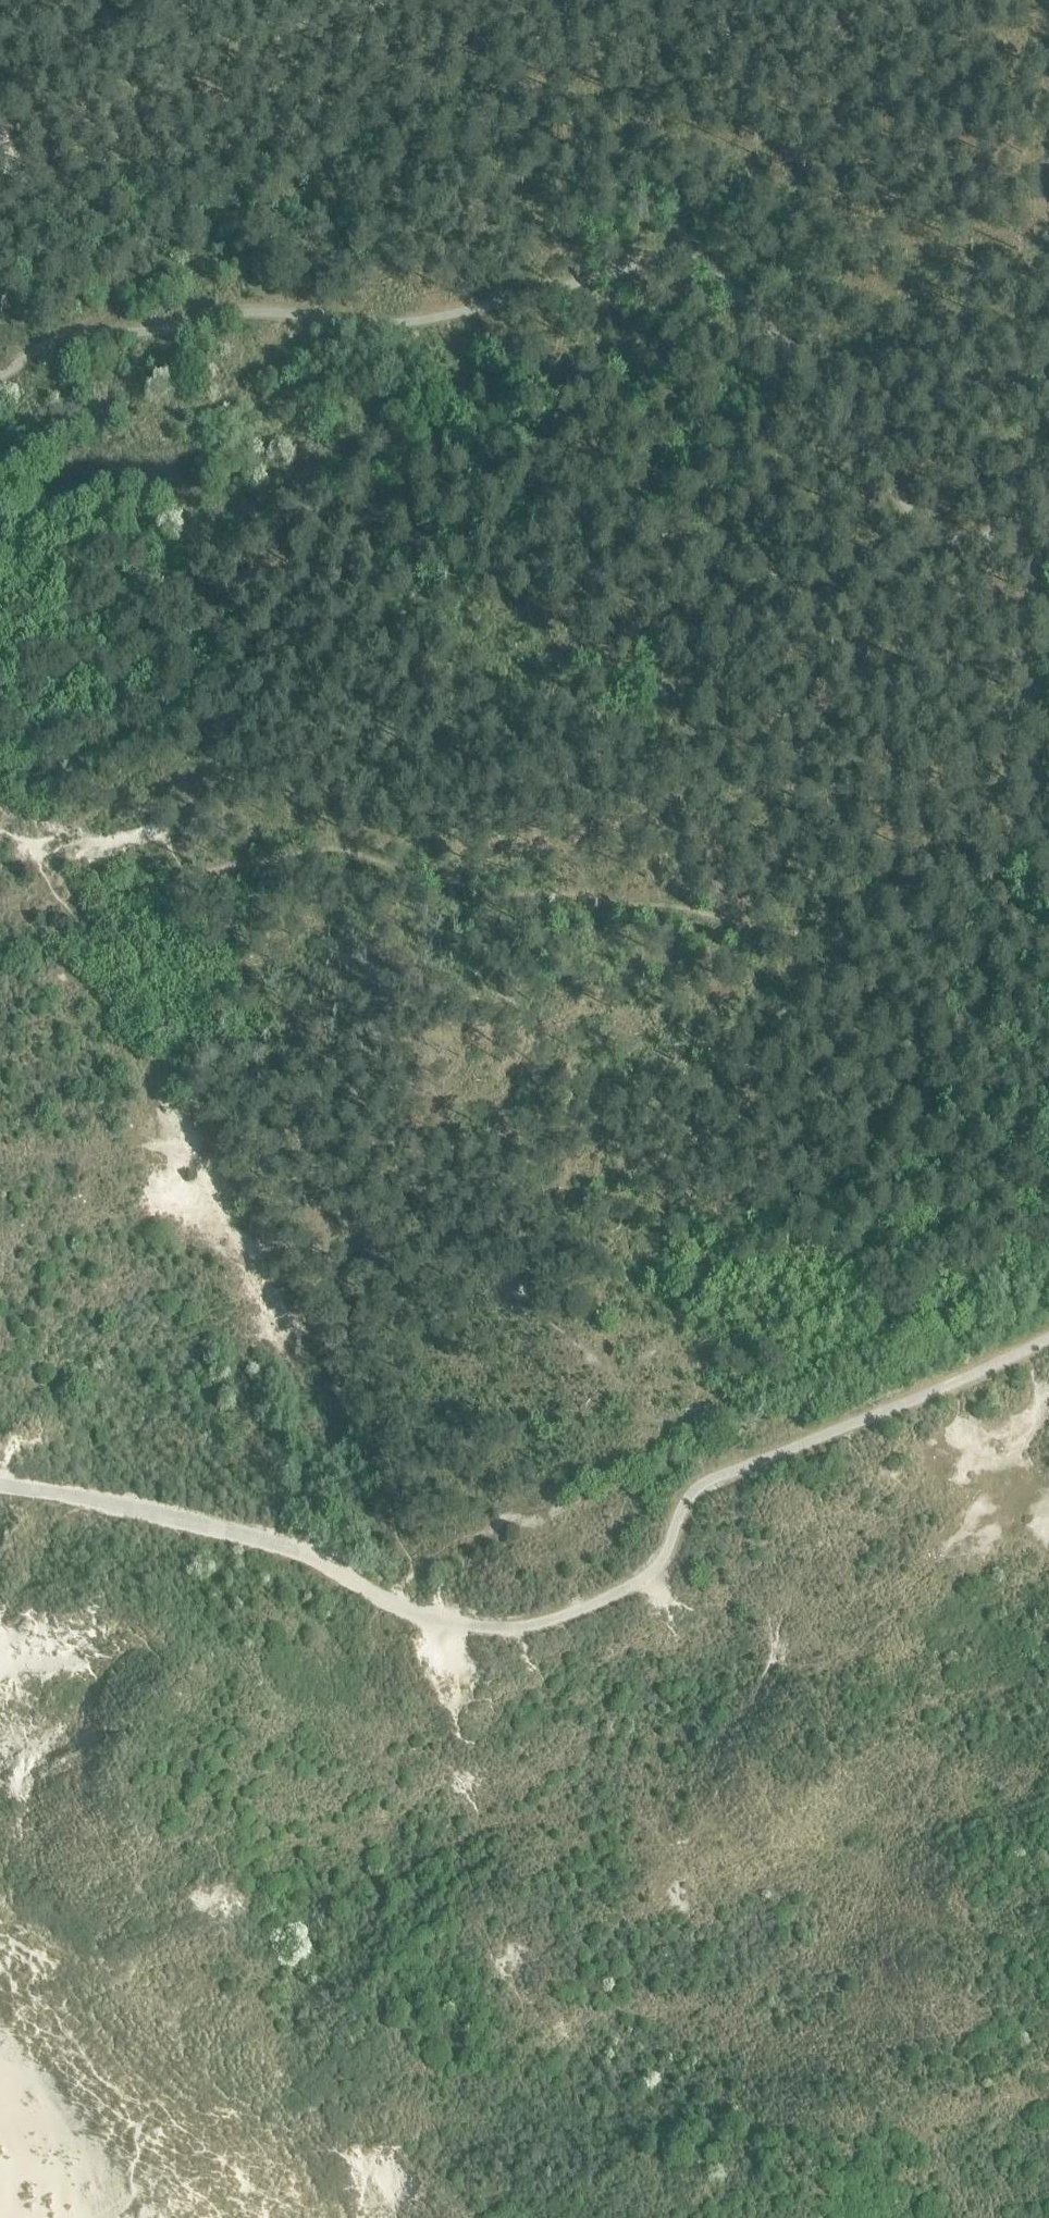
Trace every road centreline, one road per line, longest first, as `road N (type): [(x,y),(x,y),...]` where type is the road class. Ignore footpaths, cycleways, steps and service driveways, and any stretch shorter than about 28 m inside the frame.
road 1 (track): [(0,563),(128,548),(196,558),(222,550),(268,508),(295,501),(491,568),(532,563),(578,544)]
road 2 (track): [(578,544),(677,511),(814,504),(929,536)]

